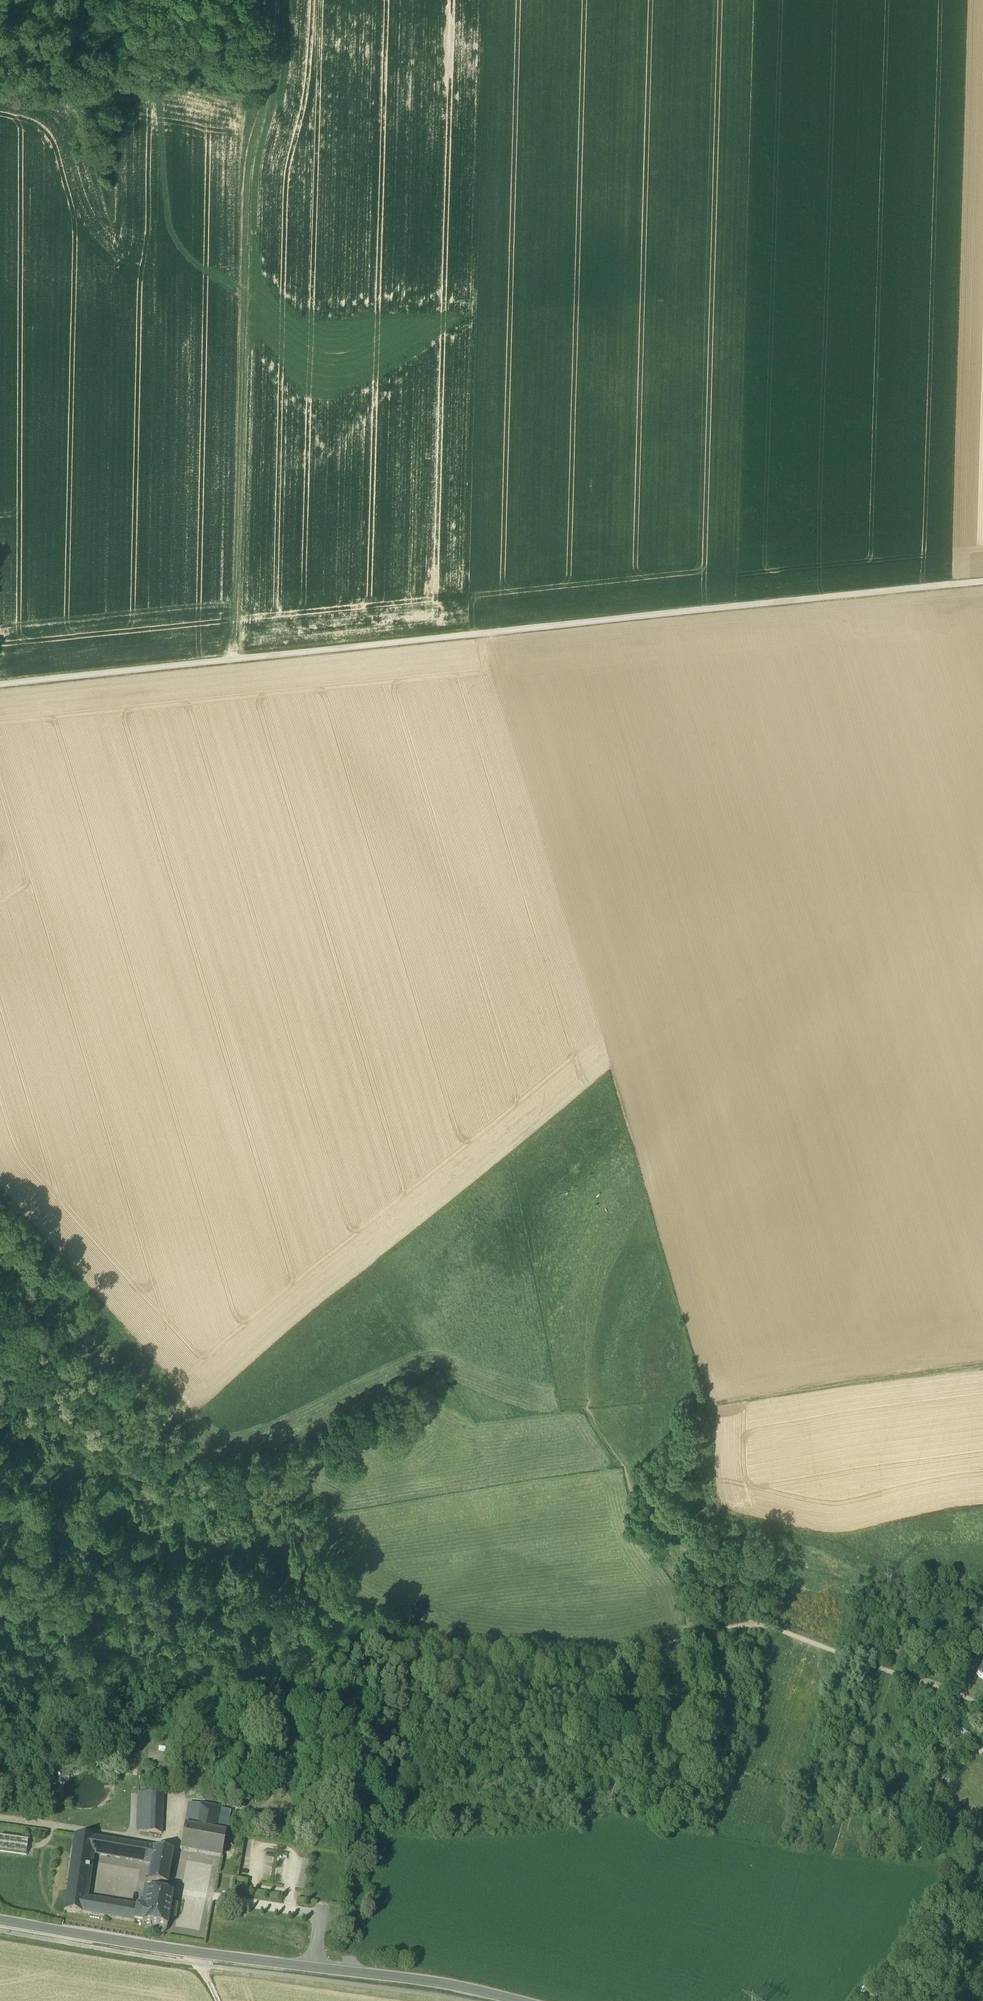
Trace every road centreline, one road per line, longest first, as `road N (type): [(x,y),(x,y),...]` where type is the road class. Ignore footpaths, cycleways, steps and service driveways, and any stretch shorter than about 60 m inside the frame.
road 1 (track): [(982,582),(233,659)]
road 2 (track): [(260,0),(259,74),(243,164),(233,659)]
road 3 (track): [(982,1704),(772,1622),(587,1660),(459,1645),(398,1628)]
road 4 (secondary): [(0,1920),(196,1953),(445,1982),(520,2000)]
road 5 (track): [(0,1408),(101,1461),(190,1533),(398,1628)]
road 6 (track): [(352,1972),(370,1831),(385,1779),(381,1653),(398,1628)]
road 7 (track): [(715,1400),(982,1369)]
road 8 (track): [(233,659),(0,685)]

